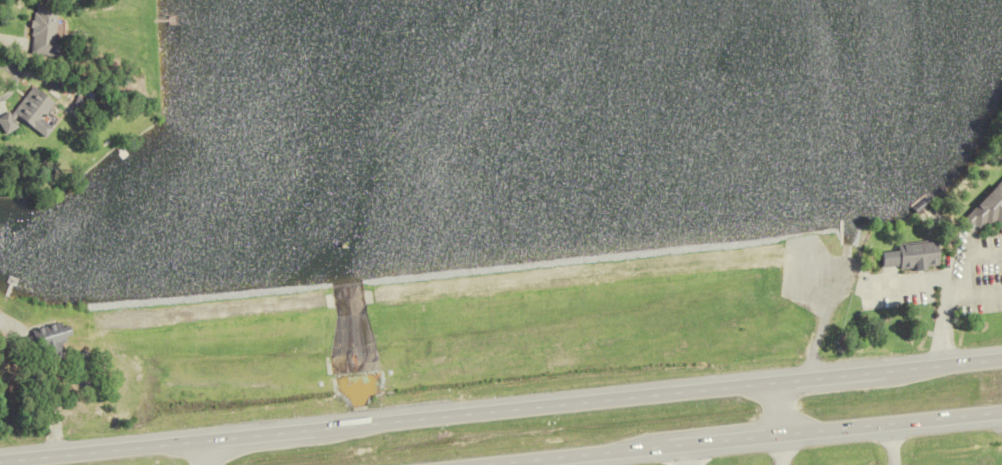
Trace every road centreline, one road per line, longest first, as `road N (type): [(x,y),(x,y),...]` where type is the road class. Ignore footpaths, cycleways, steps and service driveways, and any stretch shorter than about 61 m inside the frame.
road 1 (trunk): [(774,383),(328,427)]
road 2 (trunk): [(780,436),(1001,413)]
road 3 (trunk): [(199,440),(0,460)]
road 4 (trunk): [(493,464),(645,450)]
road 5 (trunk): [(645,450),(780,436)]
road 6 (trunk): [(328,427),(199,440)]
road 7 (trunk): [(902,370),(774,383)]

